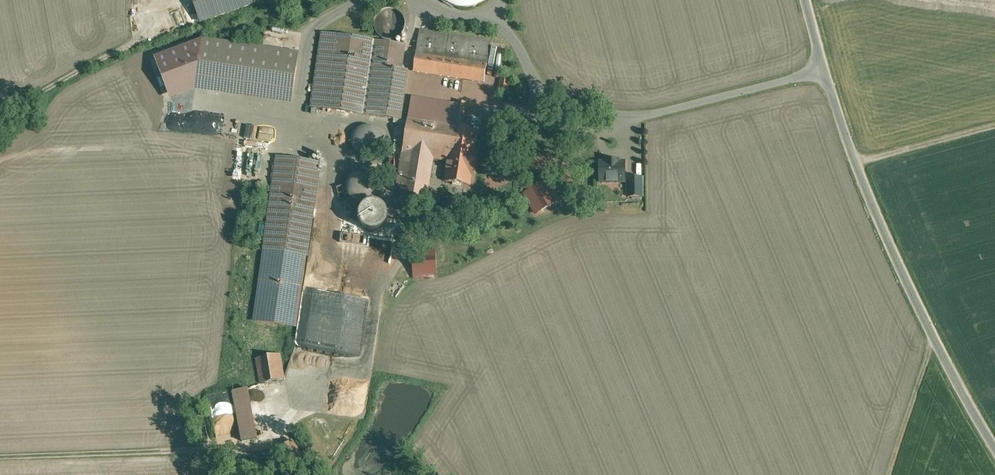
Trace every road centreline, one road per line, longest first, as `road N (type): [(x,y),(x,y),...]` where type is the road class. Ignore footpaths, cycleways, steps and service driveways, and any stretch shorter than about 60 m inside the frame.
road 1 (unclassified): [(807,0),(856,158),(935,335),(994,442)]
road 2 (track): [(935,335),(886,474)]

